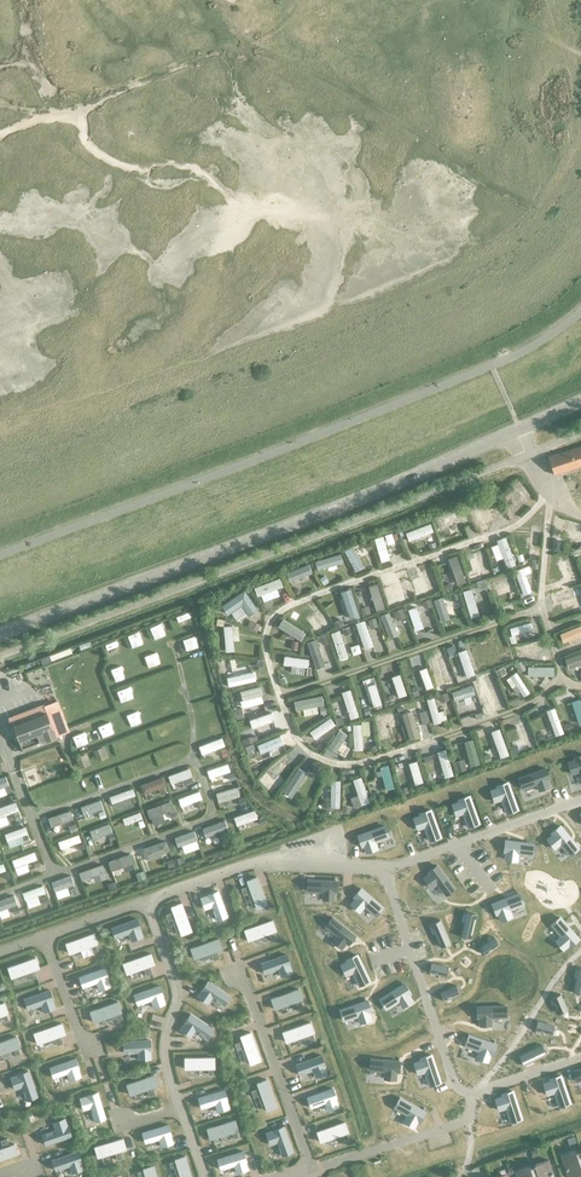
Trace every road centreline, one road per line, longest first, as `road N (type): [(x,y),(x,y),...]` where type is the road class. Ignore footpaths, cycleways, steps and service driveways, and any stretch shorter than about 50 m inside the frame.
road 1 (tertiary): [(0,634),(342,507),(580,396)]

